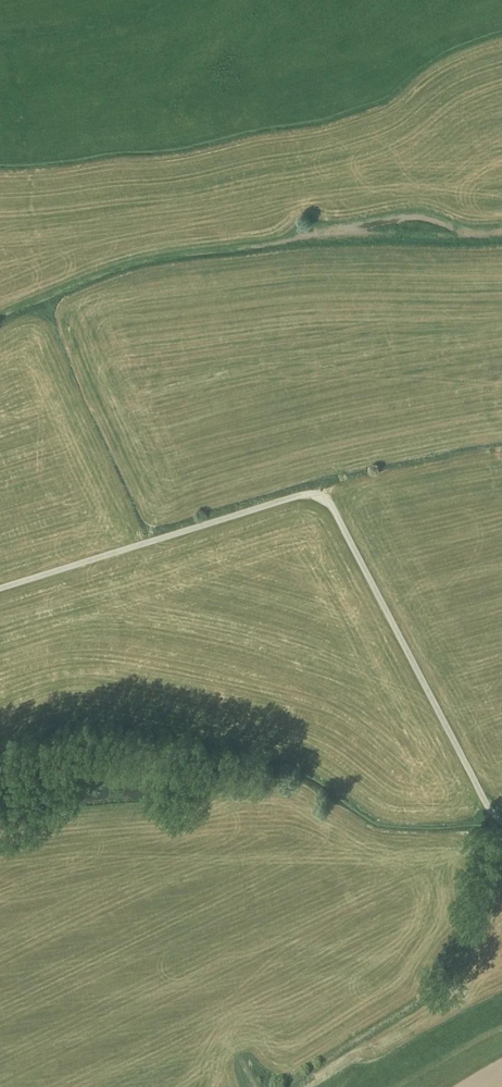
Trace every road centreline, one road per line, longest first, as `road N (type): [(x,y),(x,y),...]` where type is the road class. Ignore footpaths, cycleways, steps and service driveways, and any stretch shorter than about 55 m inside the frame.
road 1 (unclassified): [(501,823),(316,496),(301,494),(0,587)]

